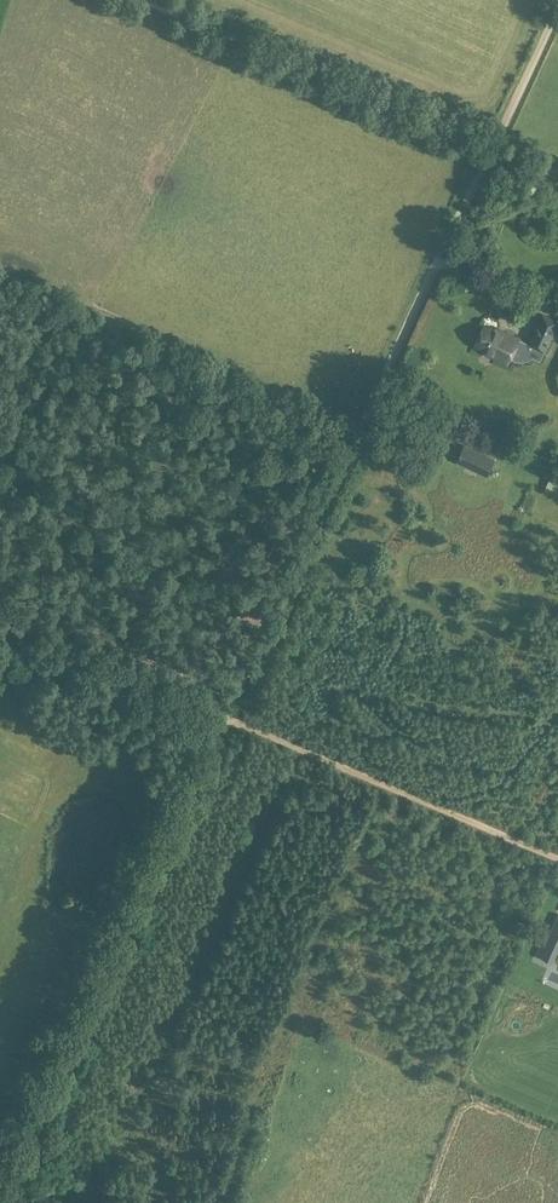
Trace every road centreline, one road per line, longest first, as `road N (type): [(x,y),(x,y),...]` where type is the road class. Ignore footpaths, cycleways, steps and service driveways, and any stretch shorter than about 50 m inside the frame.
road 1 (track): [(227,718),(557,0)]
road 2 (track): [(7,1196),(227,718)]
road 3 (track): [(557,173),(149,0)]
road 4 (track): [(227,718),(557,861)]
road 5 (track): [(227,718),(0,621)]

